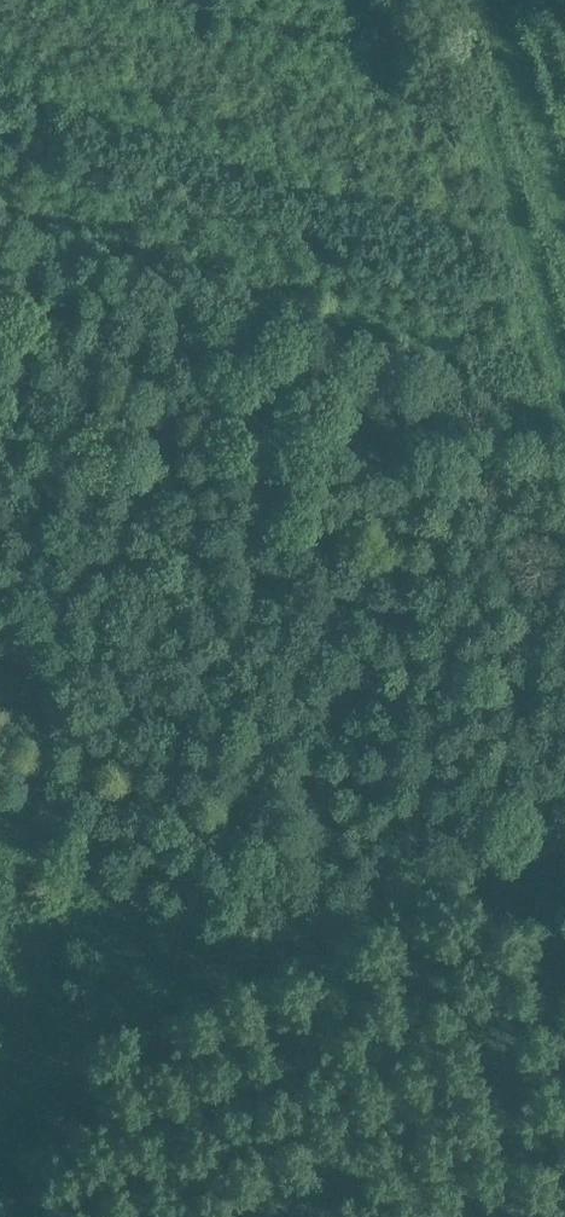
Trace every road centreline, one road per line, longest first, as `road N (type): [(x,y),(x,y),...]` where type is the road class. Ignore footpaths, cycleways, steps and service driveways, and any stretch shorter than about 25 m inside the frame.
road 1 (track): [(0,1088),(7,1072),(183,979),(564,819)]

